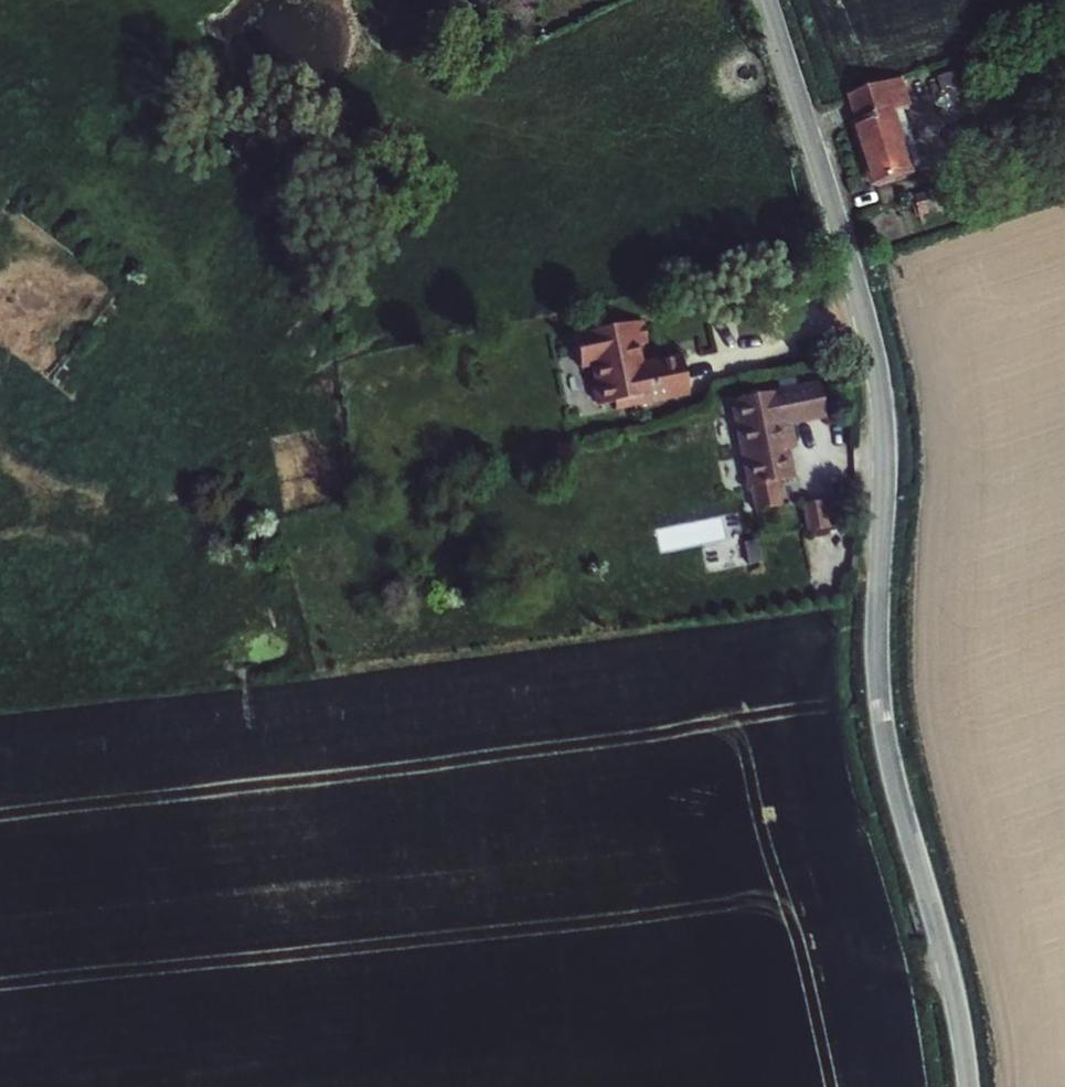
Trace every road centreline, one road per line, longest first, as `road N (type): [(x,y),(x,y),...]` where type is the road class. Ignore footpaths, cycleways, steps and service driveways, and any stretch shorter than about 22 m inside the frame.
road 1 (residential): [(765,0),(874,357),(885,464),(877,624),(884,730),(948,971),(969,1086)]

